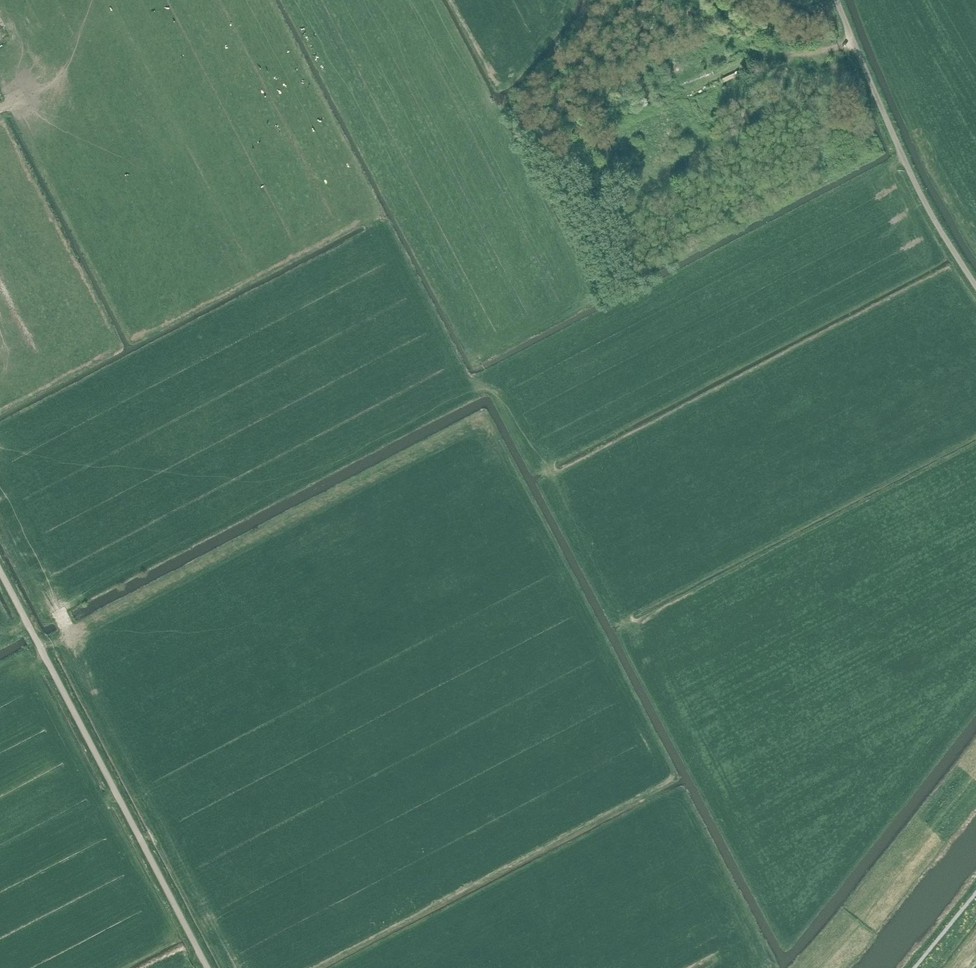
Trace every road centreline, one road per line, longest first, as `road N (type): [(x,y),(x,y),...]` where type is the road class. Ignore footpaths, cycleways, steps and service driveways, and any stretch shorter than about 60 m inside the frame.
road 1 (unclassified): [(208,967),(0,569)]
road 2 (unclassified): [(975,286),(919,192),(836,0)]

